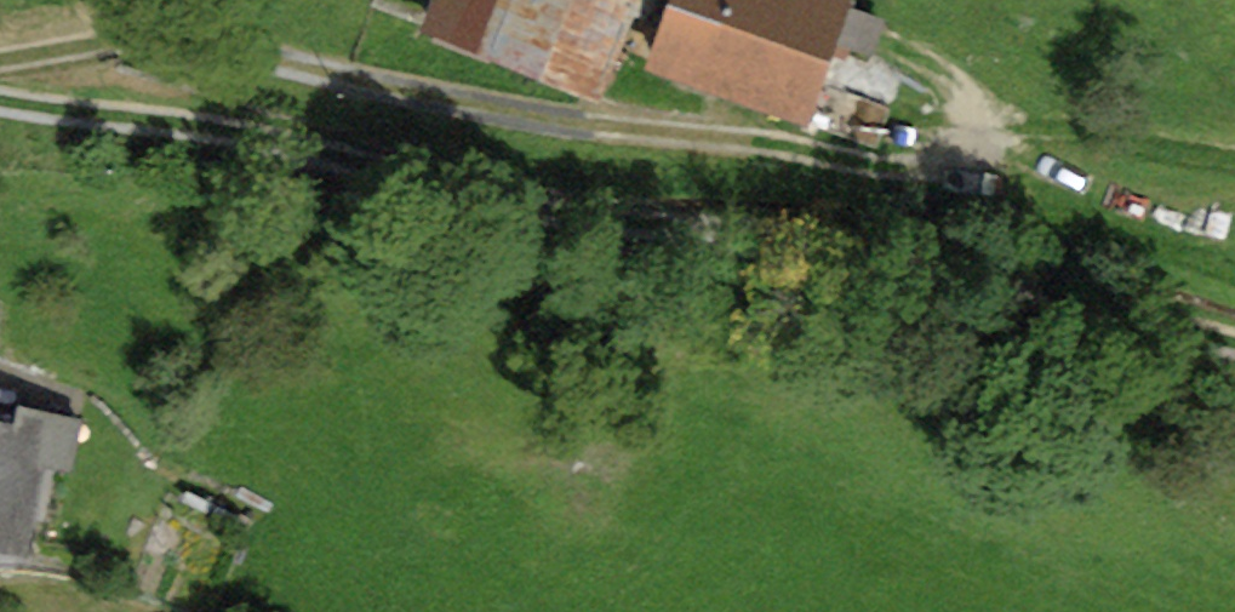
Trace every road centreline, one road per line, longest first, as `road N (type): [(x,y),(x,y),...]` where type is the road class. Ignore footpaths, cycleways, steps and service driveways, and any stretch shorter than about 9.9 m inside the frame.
road 1 (track): [(0,99),(1121,292),(1234,334)]
road 2 (track): [(0,62),(170,32),(600,128),(959,159),(1234,156)]

